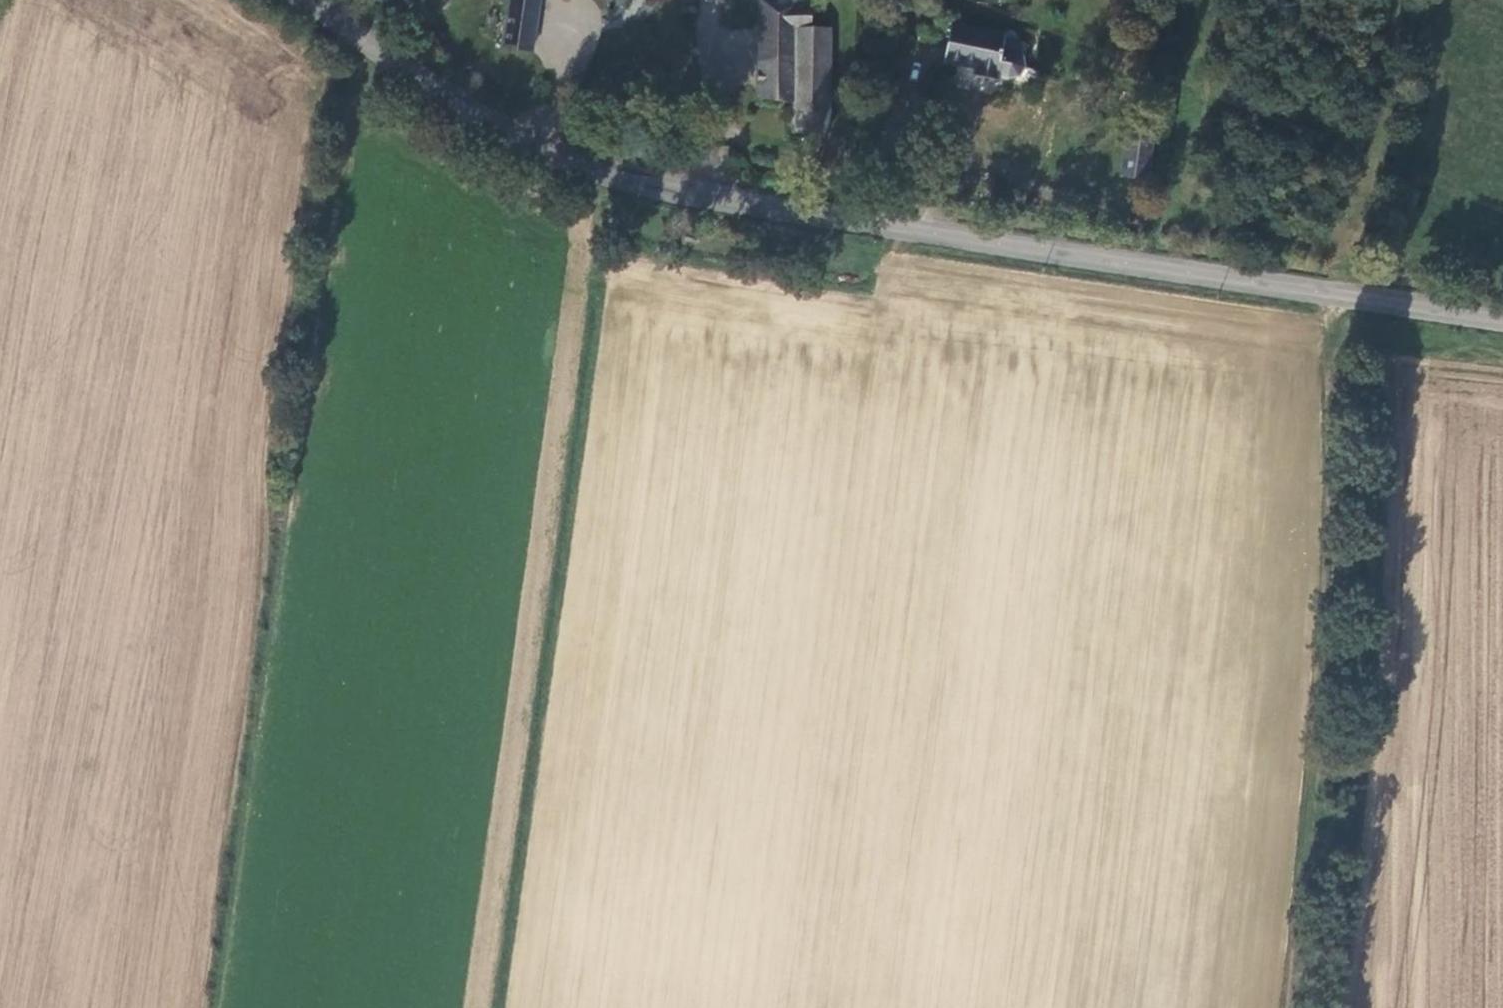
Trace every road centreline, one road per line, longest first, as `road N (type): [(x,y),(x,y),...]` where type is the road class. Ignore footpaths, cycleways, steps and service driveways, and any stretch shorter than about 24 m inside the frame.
road 1 (tertiary): [(1502,322),(716,197),(603,171),(483,120),(307,0)]

